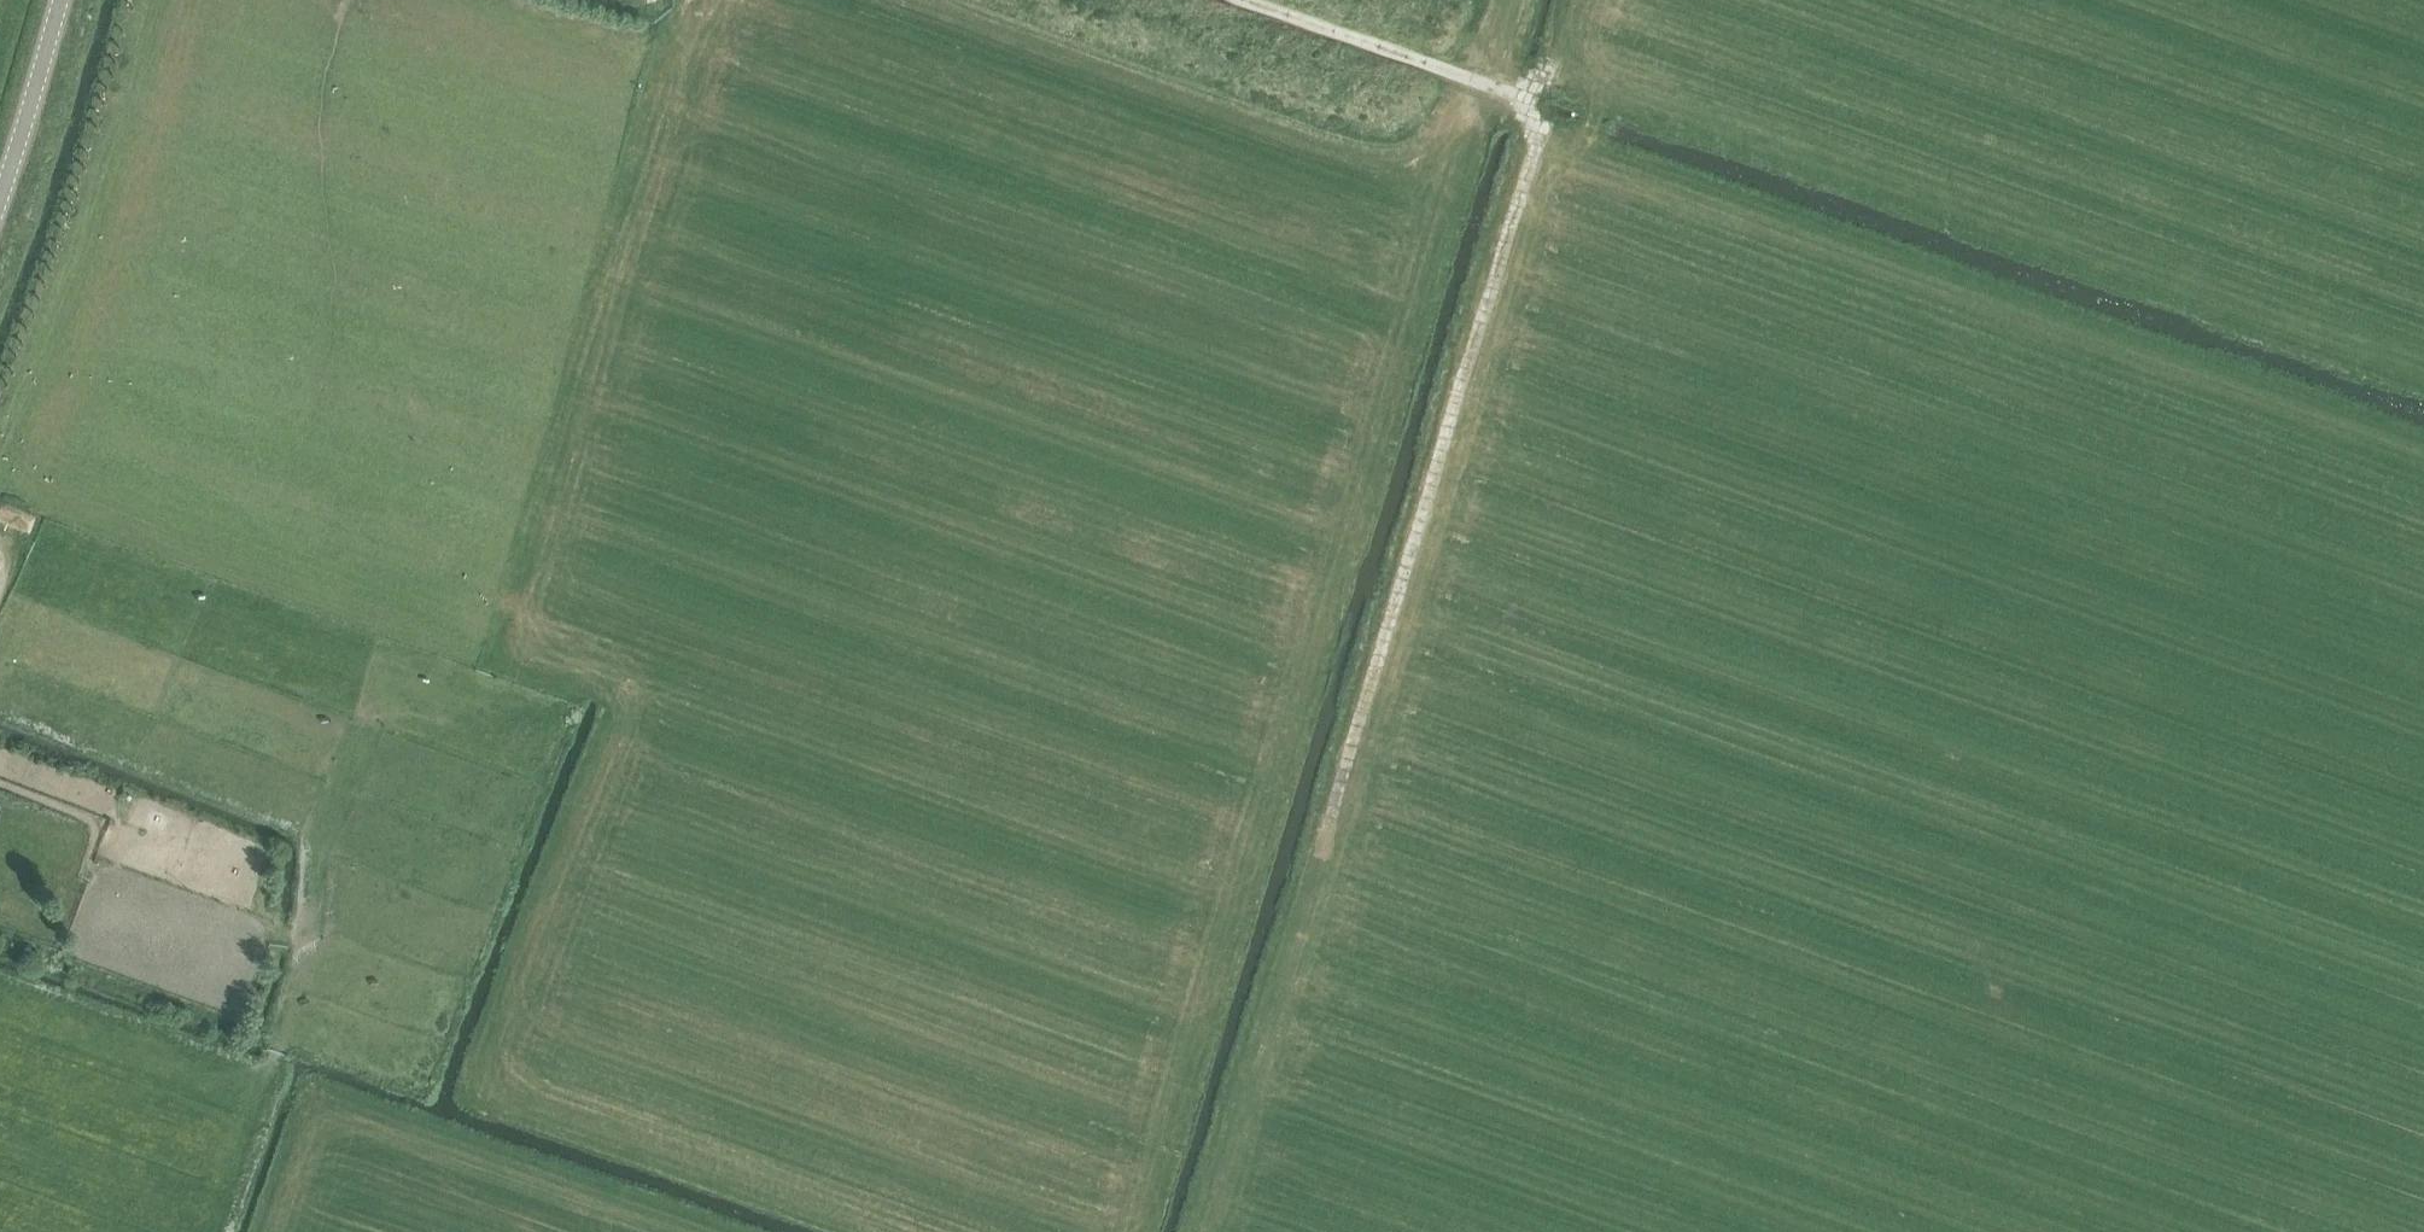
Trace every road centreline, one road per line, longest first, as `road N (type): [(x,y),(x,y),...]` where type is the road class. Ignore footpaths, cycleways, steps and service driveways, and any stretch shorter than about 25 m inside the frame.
road 1 (track): [(1245,0),(1502,83),(1534,118),(1540,143),(1203,1231)]
road 2 (unclassified): [(0,197),(60,0)]

